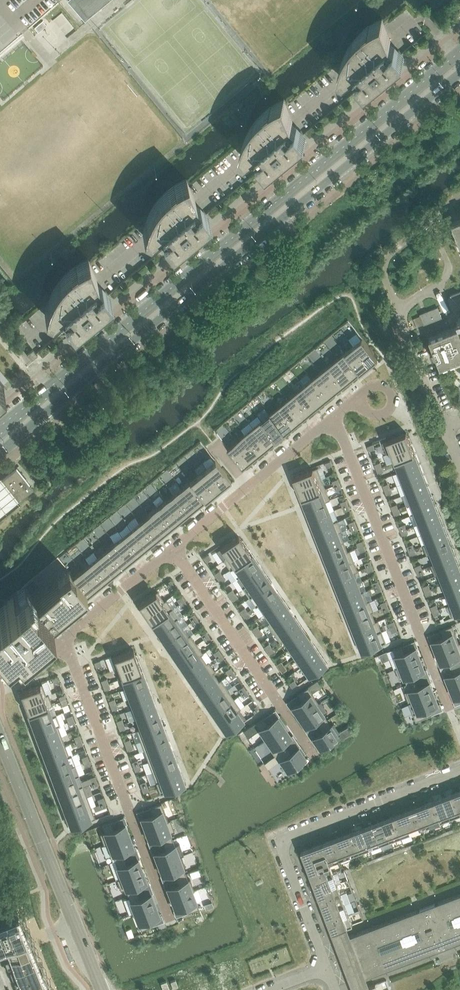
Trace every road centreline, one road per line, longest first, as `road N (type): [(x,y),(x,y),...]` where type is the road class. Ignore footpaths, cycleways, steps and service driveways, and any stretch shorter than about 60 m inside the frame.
road 1 (secondary): [(0,451),(459,73)]
road 2 (secondary): [(459,51),(0,426)]
road 3 (residential): [(459,771),(282,836),(328,968)]
road 4 (residential): [(451,710),(335,416)]
road 5 (residential): [(170,923),(62,639)]
road 6 (unclassified): [(100,989),(0,740)]
road 7 (residential): [(173,549),(317,755)]
road 8 (residential): [(335,416),(173,549)]
road 9 (residential): [(173,549),(62,639)]

